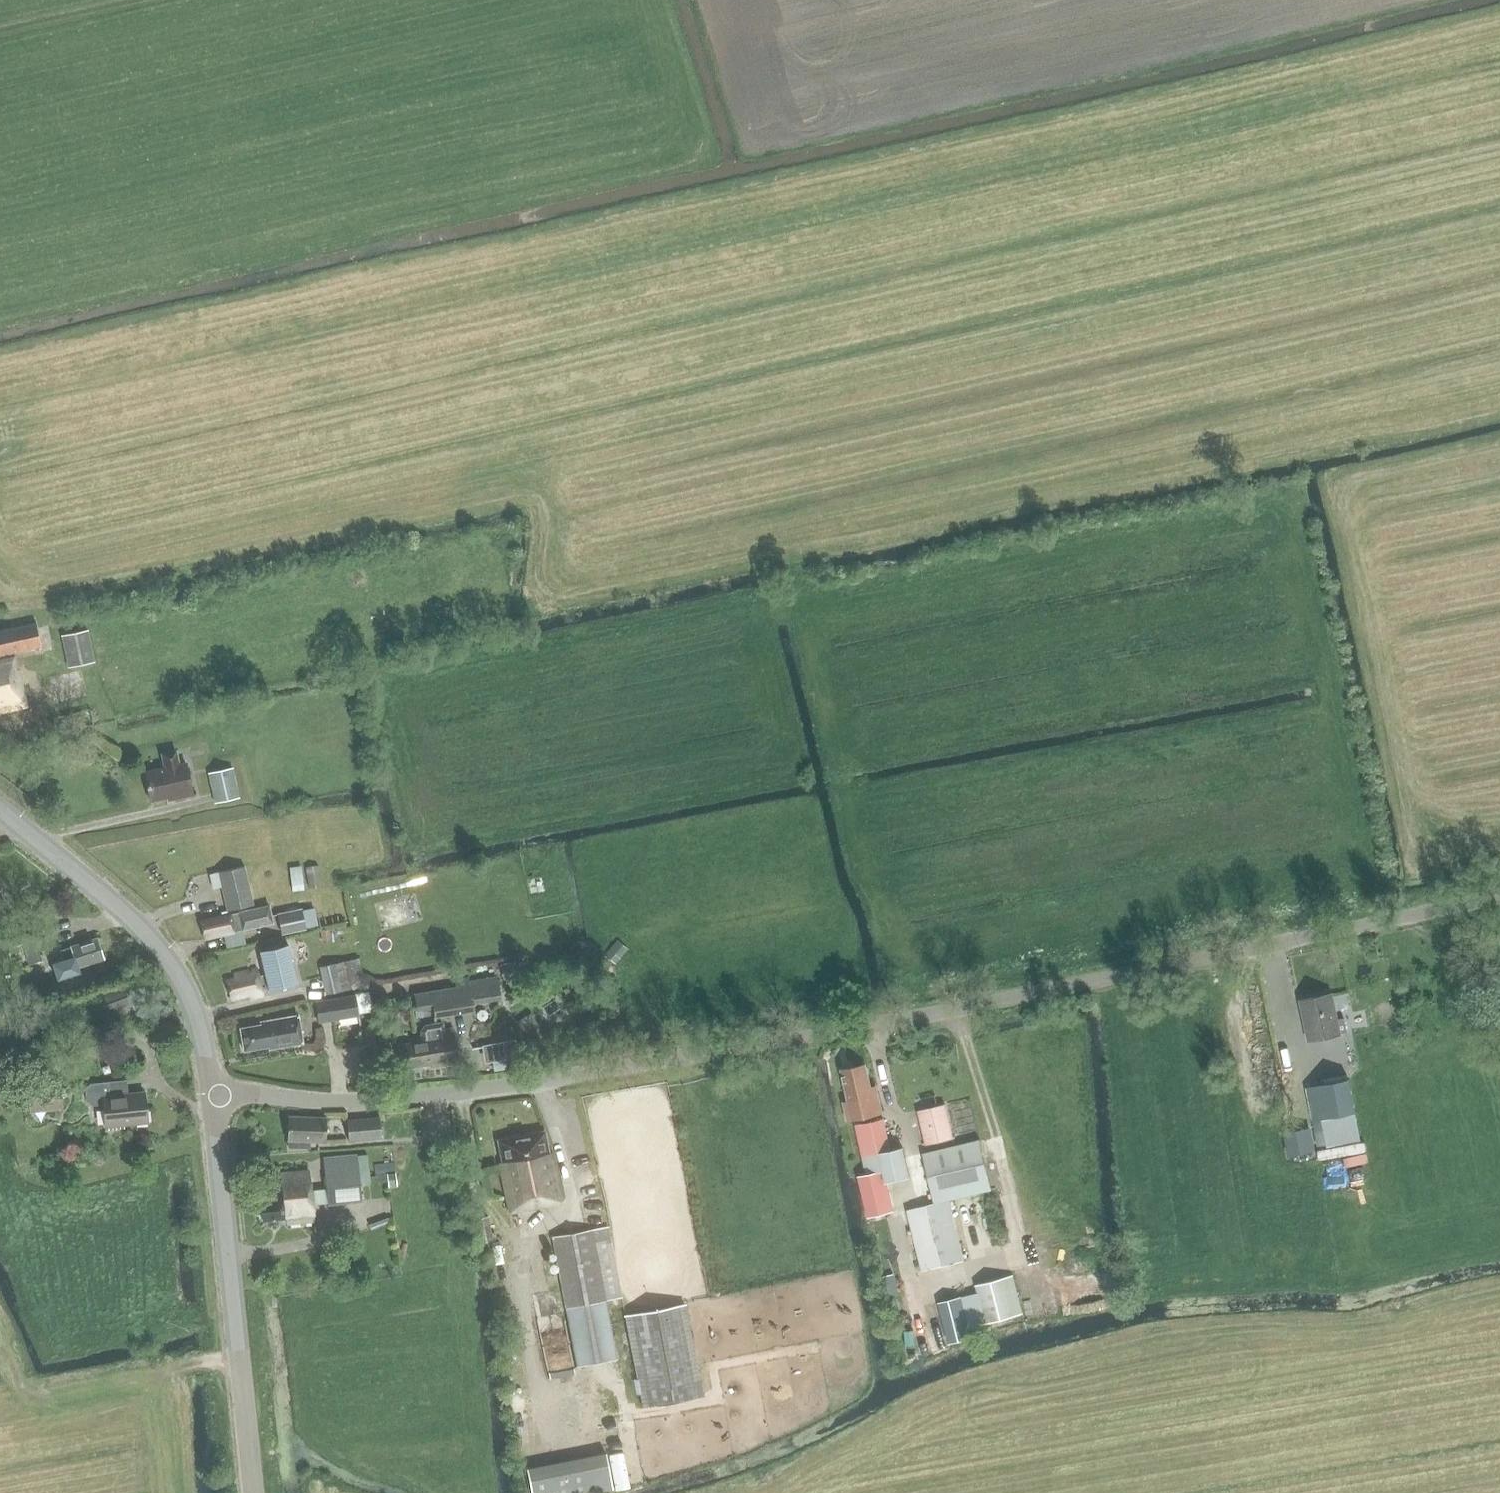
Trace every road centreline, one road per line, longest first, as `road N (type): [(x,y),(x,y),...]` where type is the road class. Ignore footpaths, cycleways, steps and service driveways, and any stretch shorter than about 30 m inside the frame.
road 1 (unclassified): [(214,1100),(456,1102),(755,1056),(899,1019),(1499,898)]
road 2 (tertiary): [(253,1492),(214,1100)]
road 3 (tertiary): [(214,1100),(197,1012),(143,933),(0,813)]

